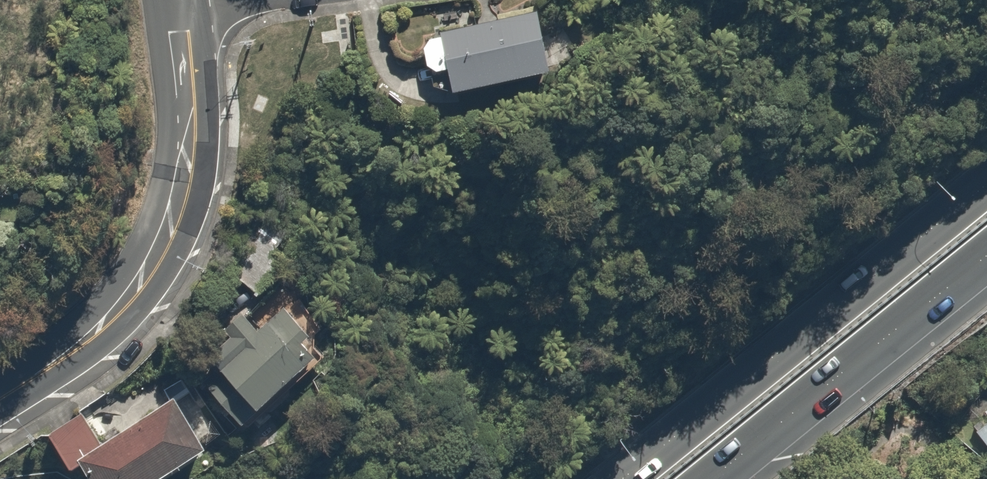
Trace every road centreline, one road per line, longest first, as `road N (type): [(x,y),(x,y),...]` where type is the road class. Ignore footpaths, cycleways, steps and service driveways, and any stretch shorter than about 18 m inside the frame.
road 1 (trunk): [(620,478),(986,180)]
road 2 (tertiary): [(179,18),(185,166),(161,240),(94,332),(0,397)]
road 3 (trunk): [(986,253),(712,478)]
road 4 (residential): [(324,0),(179,18)]

